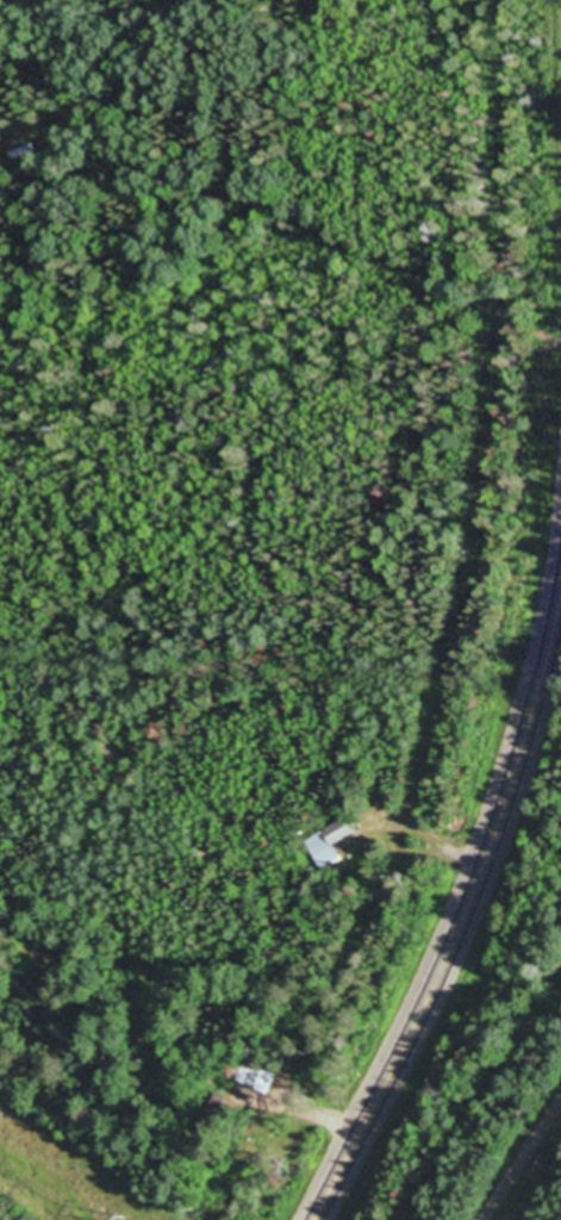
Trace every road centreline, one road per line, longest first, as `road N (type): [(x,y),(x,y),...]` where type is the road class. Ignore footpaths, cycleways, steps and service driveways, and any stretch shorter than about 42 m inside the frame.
road 1 (primary): [(321,1219),(480,889),(536,717),(560,605)]
road 2 (residential): [(490,1219),(560,1106)]

